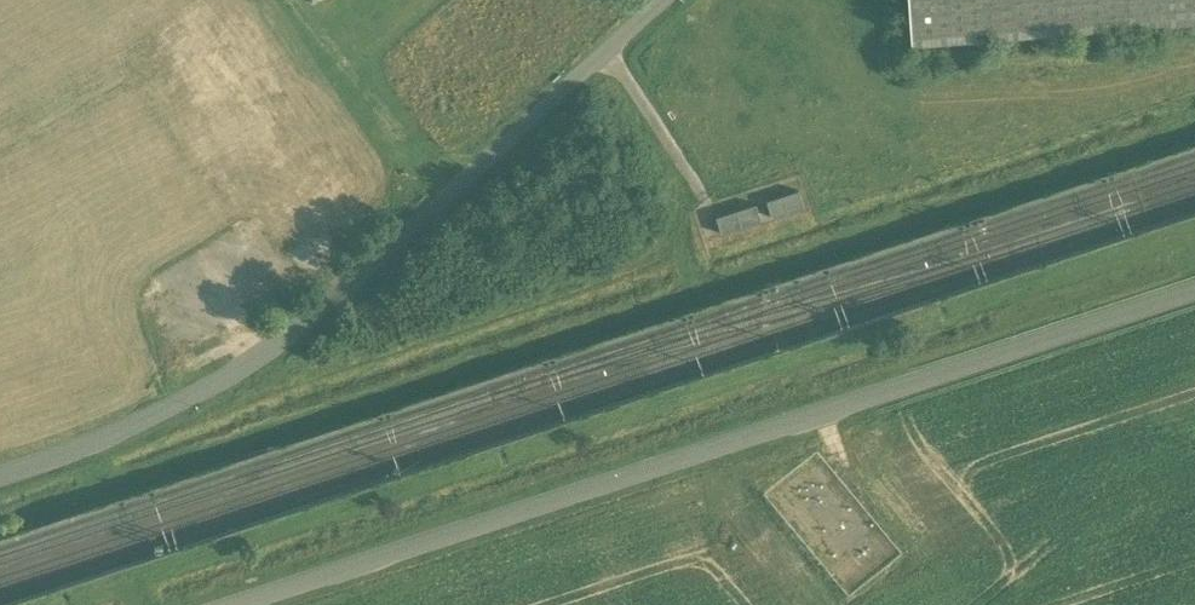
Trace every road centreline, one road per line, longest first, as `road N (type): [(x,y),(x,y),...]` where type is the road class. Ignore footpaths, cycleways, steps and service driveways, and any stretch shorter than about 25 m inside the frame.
road 1 (motorway): [(0,335),(1000,0)]
road 2 (unclassified): [(238,604),(1194,291)]
road 3 (motorway): [(794,0),(0,267)]
road 4 (unclassified): [(0,475),(95,443),(268,347),(338,297),(672,0)]

